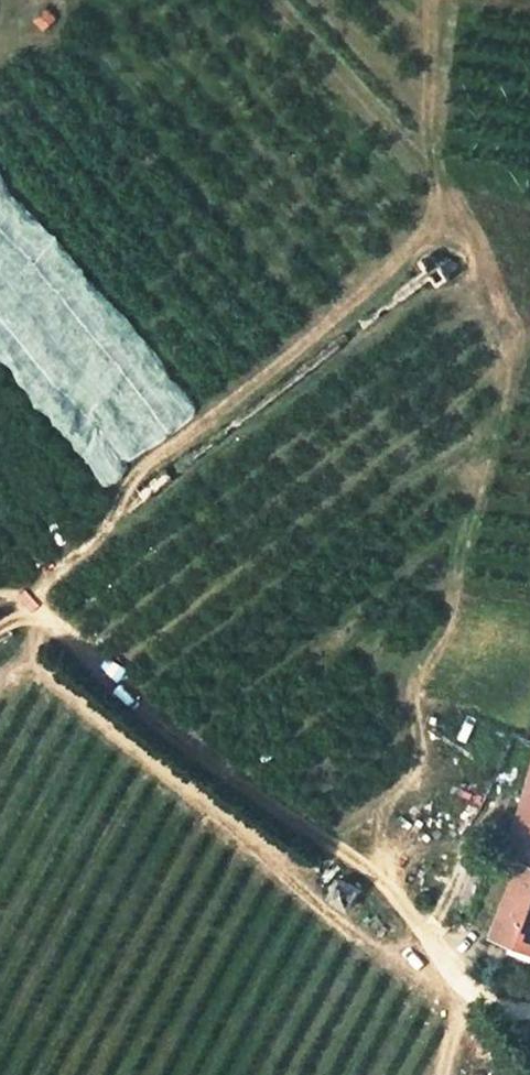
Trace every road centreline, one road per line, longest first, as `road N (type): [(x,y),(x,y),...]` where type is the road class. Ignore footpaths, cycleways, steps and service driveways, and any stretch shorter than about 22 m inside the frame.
road 1 (track): [(42,621),(141,719),(372,876)]

